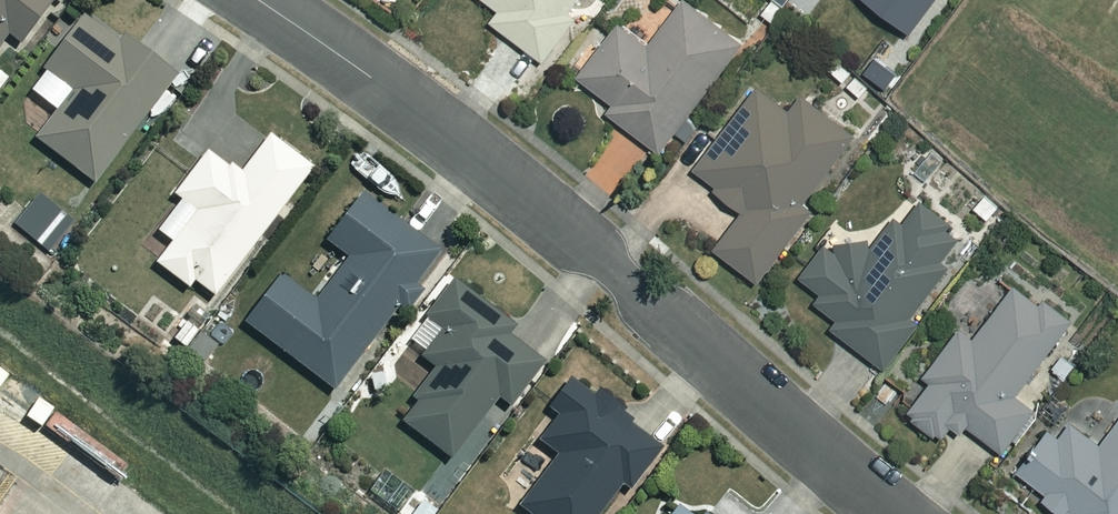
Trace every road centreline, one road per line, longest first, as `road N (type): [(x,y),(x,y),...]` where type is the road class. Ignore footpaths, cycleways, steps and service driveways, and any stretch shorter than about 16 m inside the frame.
road 1 (residential): [(259,0),(478,156),(895,513)]

